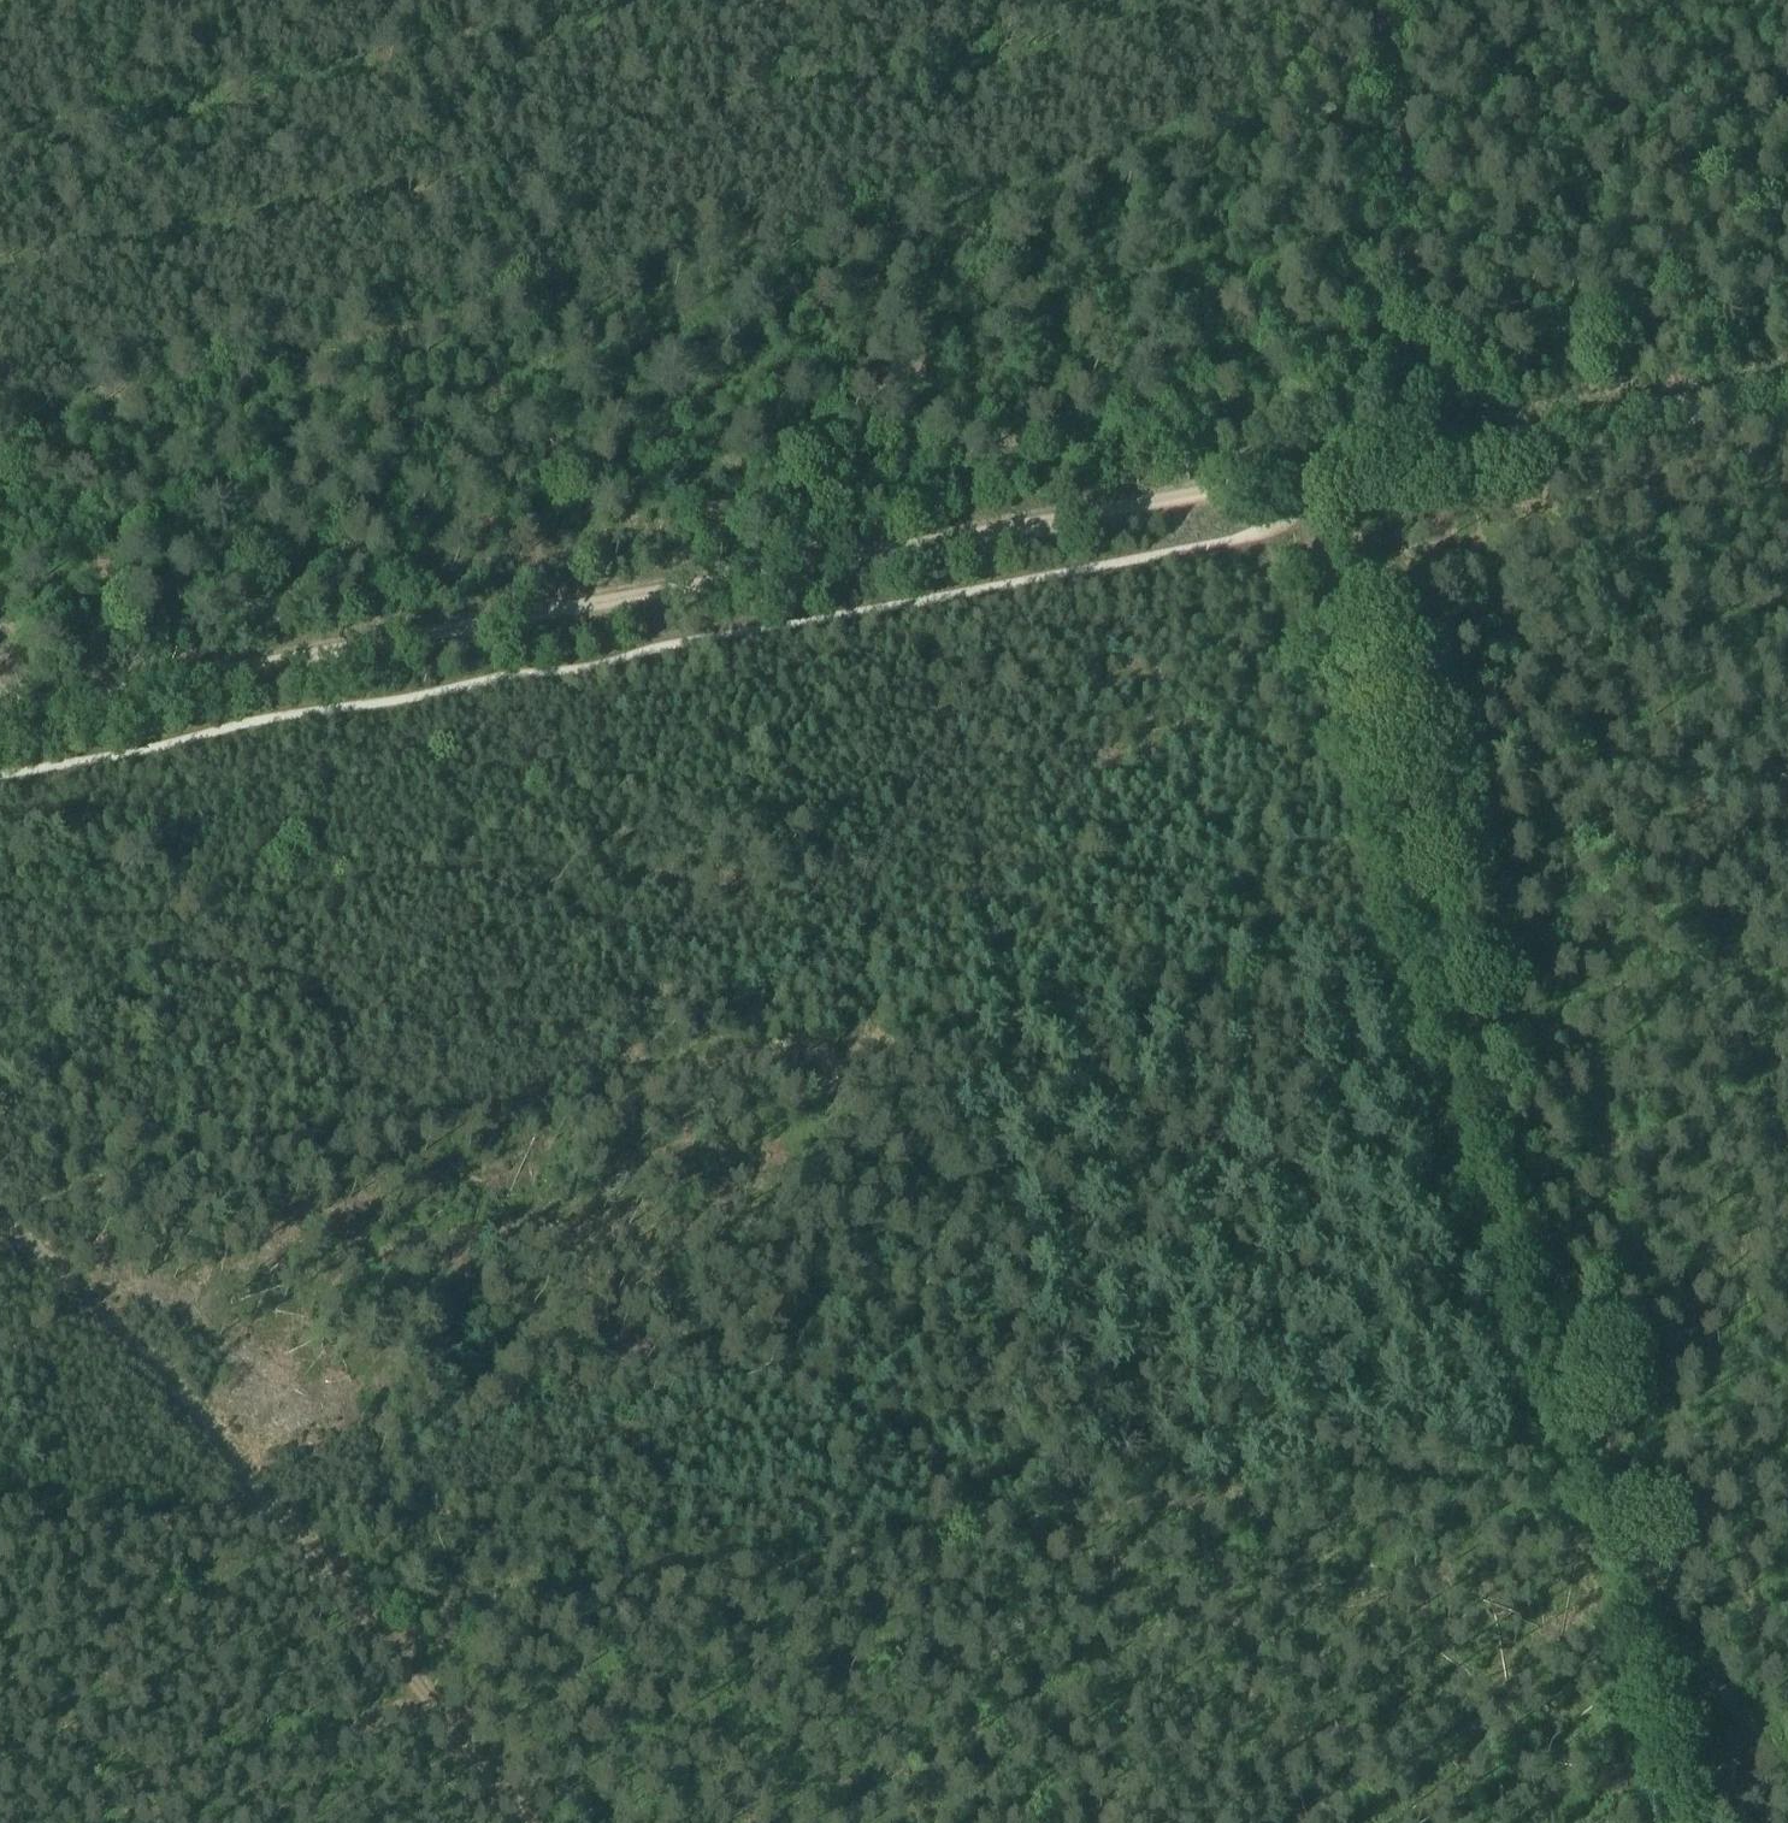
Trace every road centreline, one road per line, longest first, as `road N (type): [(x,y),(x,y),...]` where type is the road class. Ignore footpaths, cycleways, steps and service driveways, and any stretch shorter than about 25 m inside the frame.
road 1 (track): [(0,712),(1787,391)]
road 2 (track): [(1728,1822),(1307,501)]
road 3 (track): [(0,1209),(222,1446),(539,1822)]
road 4 (track): [(1438,465),(1376,0)]

